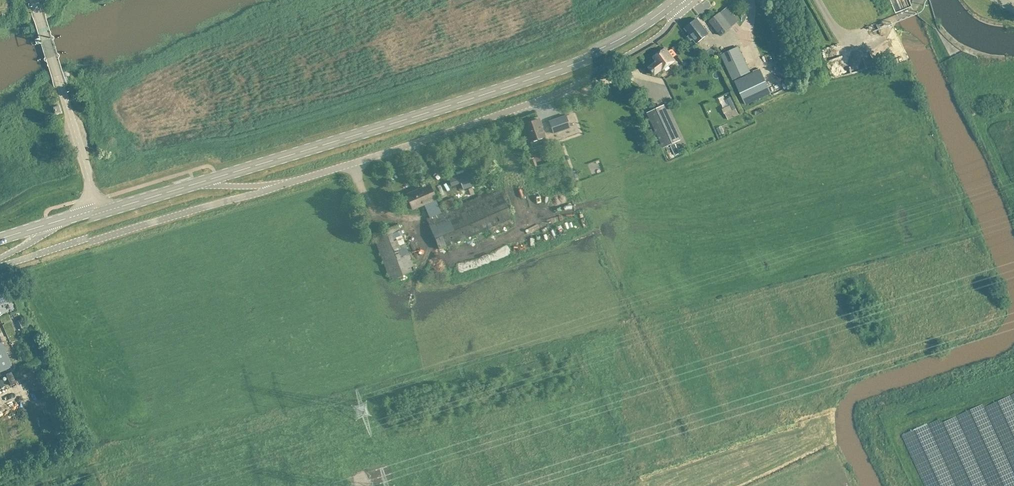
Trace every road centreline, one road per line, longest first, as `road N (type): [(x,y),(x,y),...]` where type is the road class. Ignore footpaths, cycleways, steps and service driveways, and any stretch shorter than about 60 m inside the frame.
road 1 (secondary): [(216,172),(565,63),(636,30),(675,0)]
road 2 (unclassified): [(281,180),(565,85),(636,51),(698,0)]
road 3 (unclassified): [(0,266),(281,180)]
road 4 (unclassified): [(99,208),(33,0)]
road 5 (secondary): [(99,208),(216,172)]

